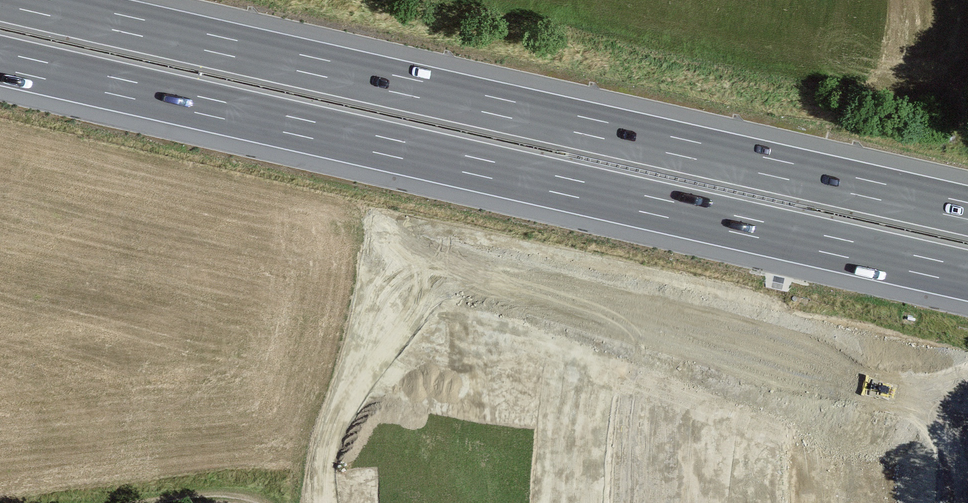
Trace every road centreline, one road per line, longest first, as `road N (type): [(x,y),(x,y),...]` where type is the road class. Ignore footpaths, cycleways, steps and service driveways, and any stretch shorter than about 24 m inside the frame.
road 1 (motorway): [(0,61),(967,276)]
road 2 (motorway): [(967,211),(17,0)]

